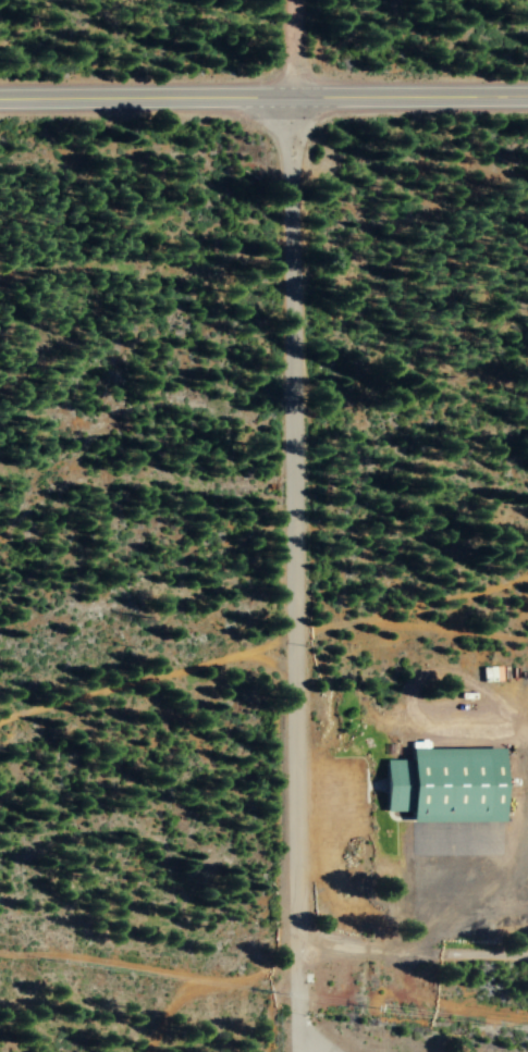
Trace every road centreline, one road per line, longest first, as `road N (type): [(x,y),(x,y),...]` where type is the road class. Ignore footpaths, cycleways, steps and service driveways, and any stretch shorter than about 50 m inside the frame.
road 1 (residential): [(303,1051),(296,0)]
road 2 (secondary): [(527,89),(0,93)]
road 3 (track): [(303,946),(527,949)]

